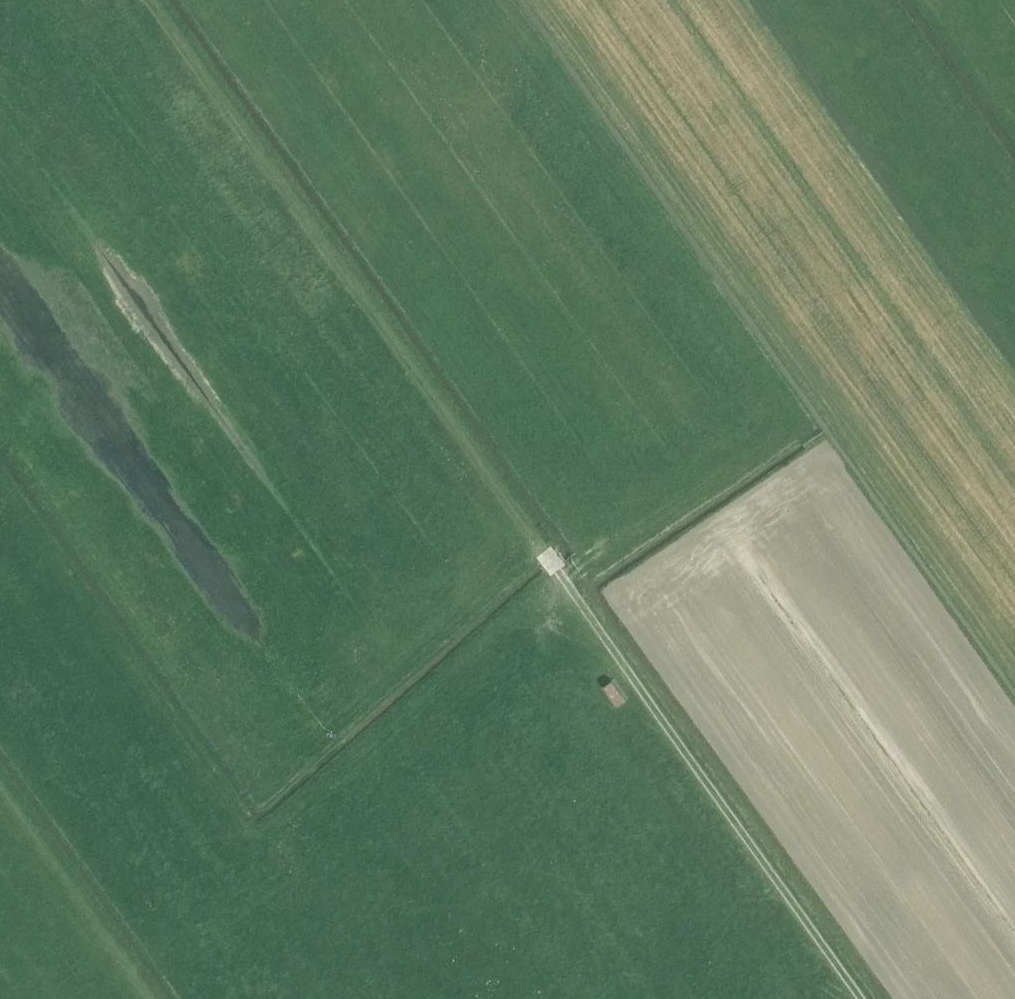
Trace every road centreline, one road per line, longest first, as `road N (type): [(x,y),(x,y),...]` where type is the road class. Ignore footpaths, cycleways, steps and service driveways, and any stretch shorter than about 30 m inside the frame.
road 1 (track): [(861,998),(542,551)]

